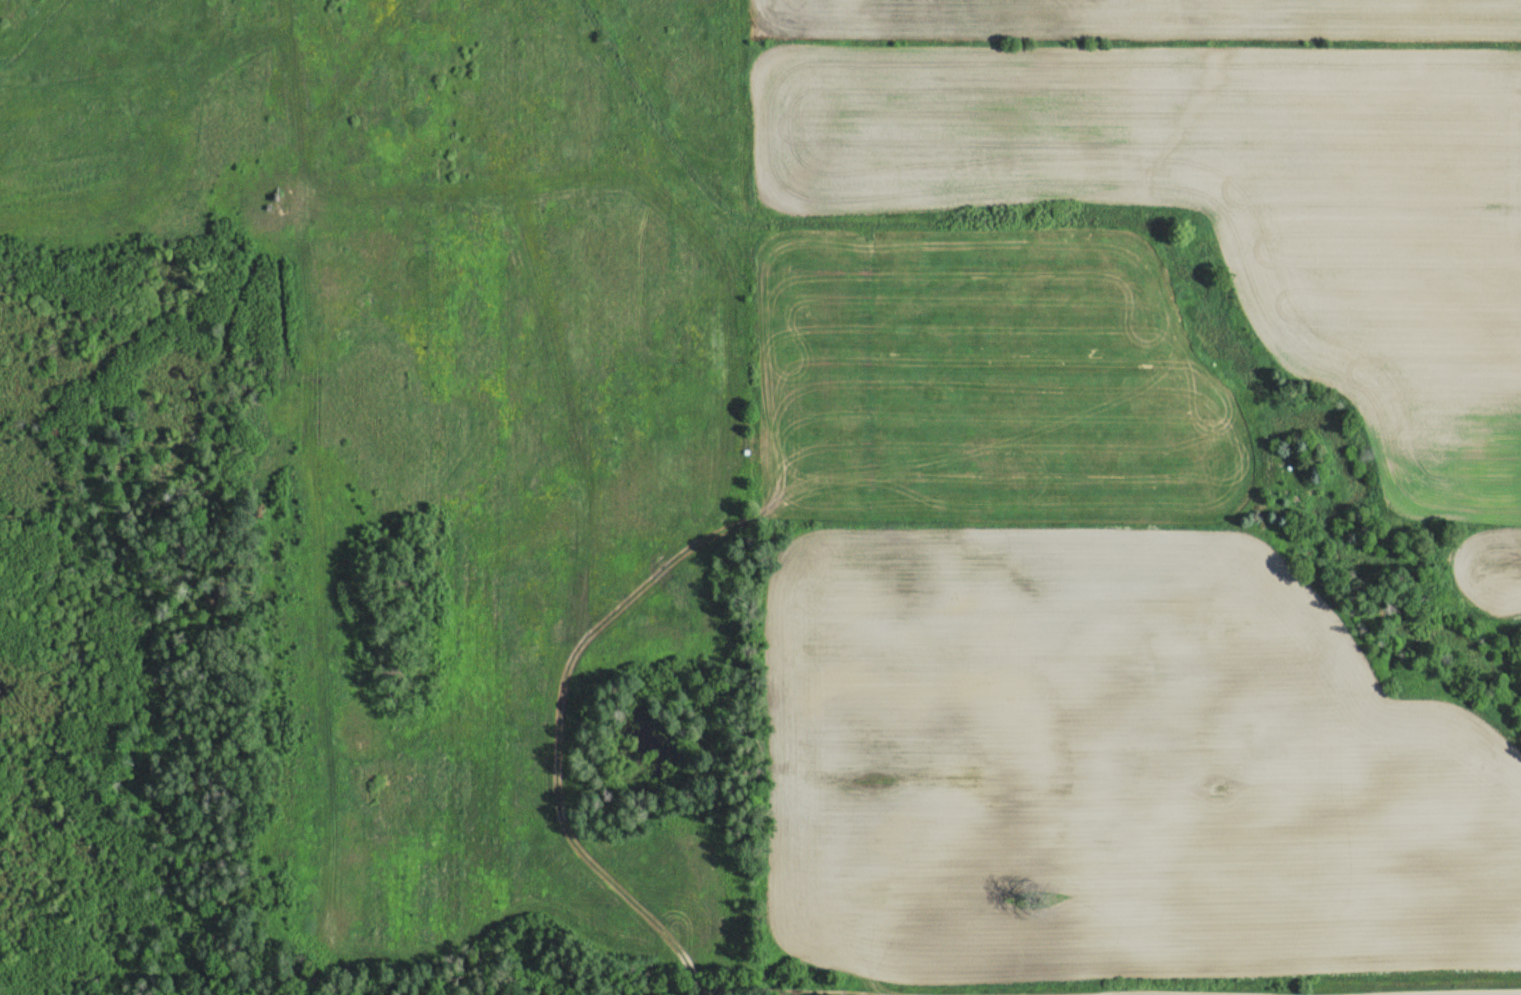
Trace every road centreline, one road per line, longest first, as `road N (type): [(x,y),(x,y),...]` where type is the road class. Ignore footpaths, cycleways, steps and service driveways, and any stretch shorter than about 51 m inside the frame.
road 1 (residential): [(895,993),(1101,994)]
road 2 (residential): [(1358,994),(1520,991)]

